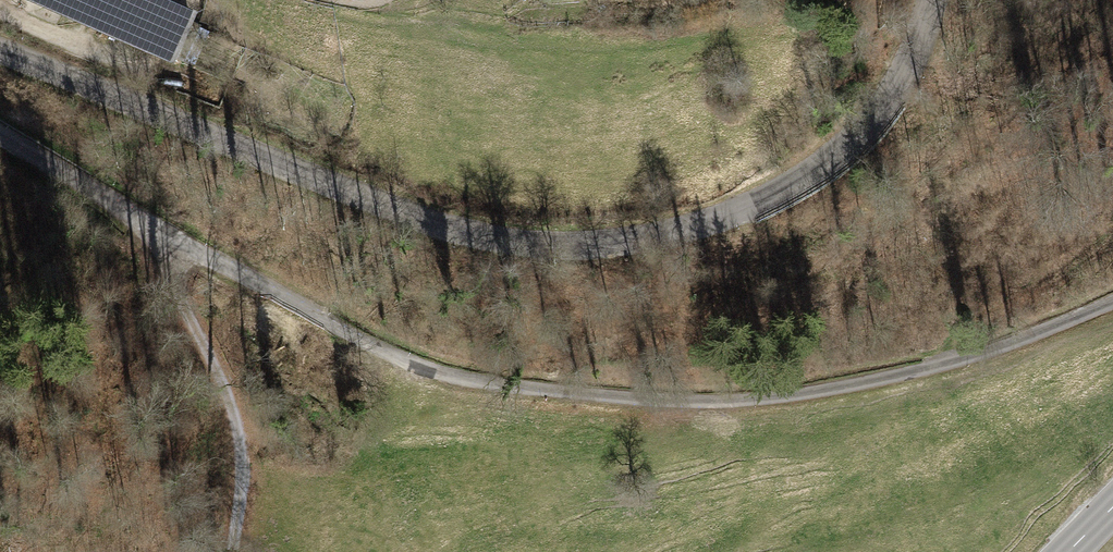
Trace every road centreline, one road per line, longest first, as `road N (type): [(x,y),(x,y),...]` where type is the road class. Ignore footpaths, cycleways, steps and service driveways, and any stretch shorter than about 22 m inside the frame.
road 1 (unclassified): [(0,135),(359,334),(487,382),(624,395),(793,388),(1034,334),(1112,304)]
road 2 (tertiary): [(0,54),(429,225),(566,249),(678,236),(818,171),(898,89),(935,0)]
road 3 (track): [(226,551),(239,473),(231,413),(144,258),(127,212)]

